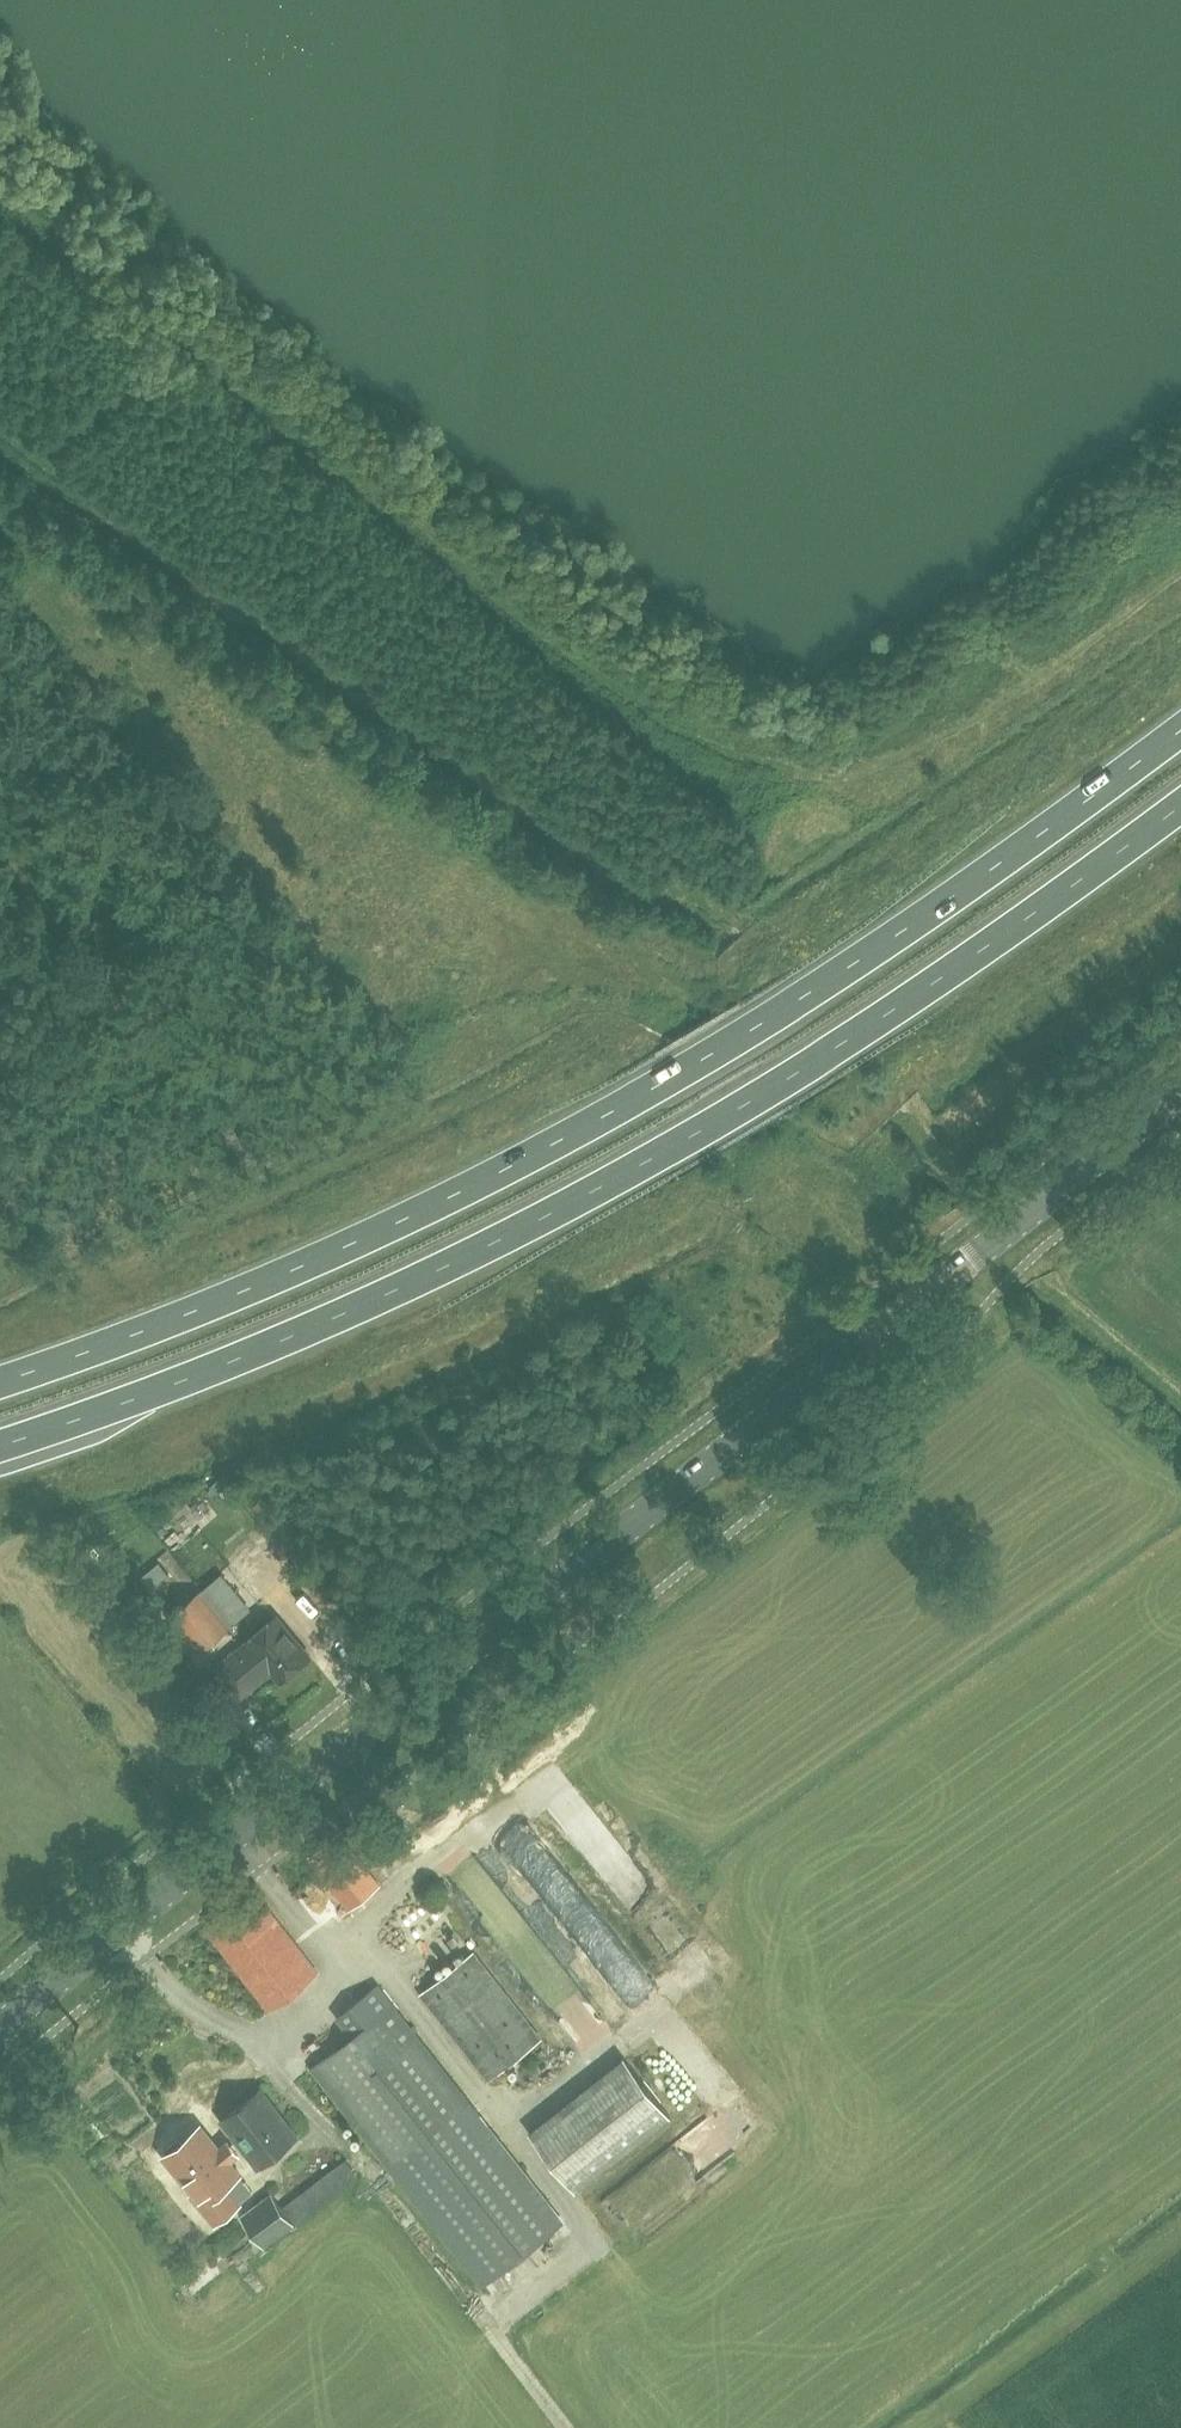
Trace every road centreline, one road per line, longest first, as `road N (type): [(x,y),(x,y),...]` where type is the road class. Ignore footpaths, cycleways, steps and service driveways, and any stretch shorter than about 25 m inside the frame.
road 1 (tertiary): [(0,2035),(1180,1092)]
road 2 (track): [(1180,558),(1016,691),(896,755),(844,770),(802,771),(692,746),(0,189)]
road 3 (trunk): [(1180,733),(839,976),(568,1136),(337,1249),(0,1379)]
road 4 (trunk): [(0,1445),(220,1372),(604,1185),(802,1071),(1180,808)]

